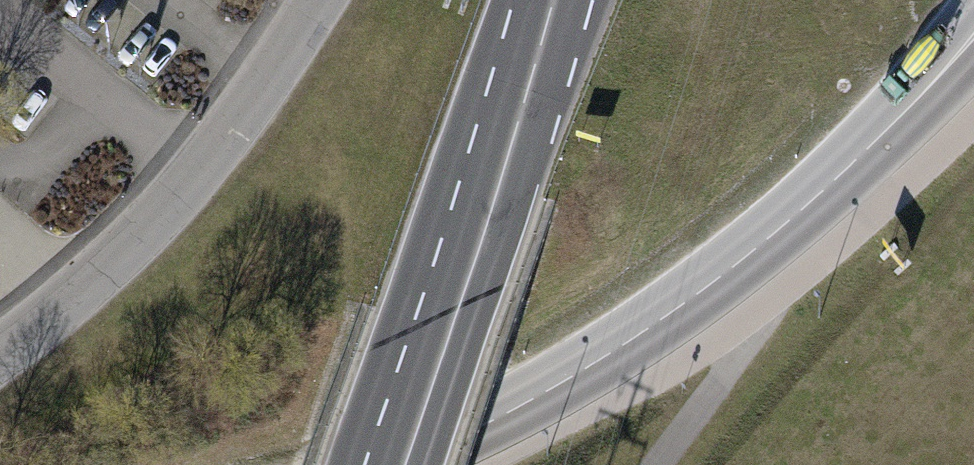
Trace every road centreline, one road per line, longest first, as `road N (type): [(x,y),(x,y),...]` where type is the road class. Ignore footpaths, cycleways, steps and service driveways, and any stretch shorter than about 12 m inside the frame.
road 1 (tertiary): [(383,464),(507,412),(728,275),(855,164),(973,41)]
road 2 (primary): [(399,464),(548,0)]
road 3 (residential): [(312,0),(234,127),(88,284),(0,352)]

